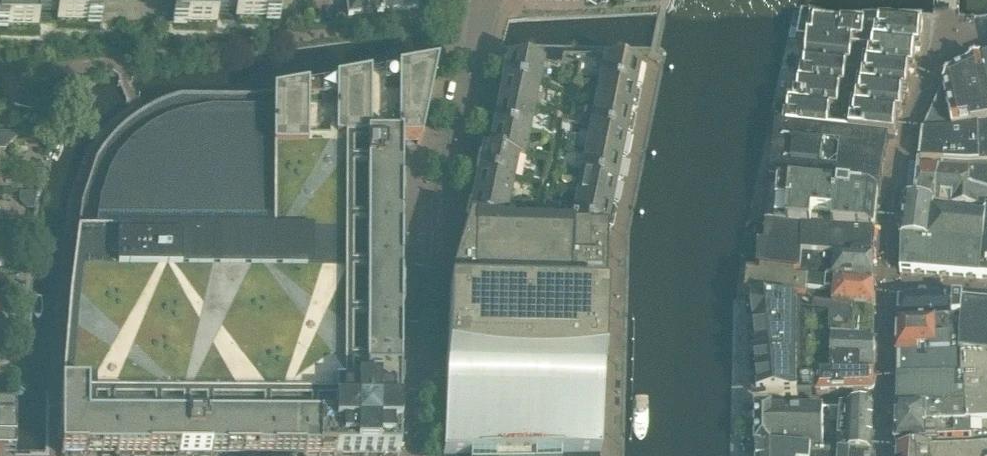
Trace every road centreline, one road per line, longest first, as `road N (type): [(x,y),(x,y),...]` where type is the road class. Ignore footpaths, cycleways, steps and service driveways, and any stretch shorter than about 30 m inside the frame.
road 1 (residential): [(429,243),(484,0)]

